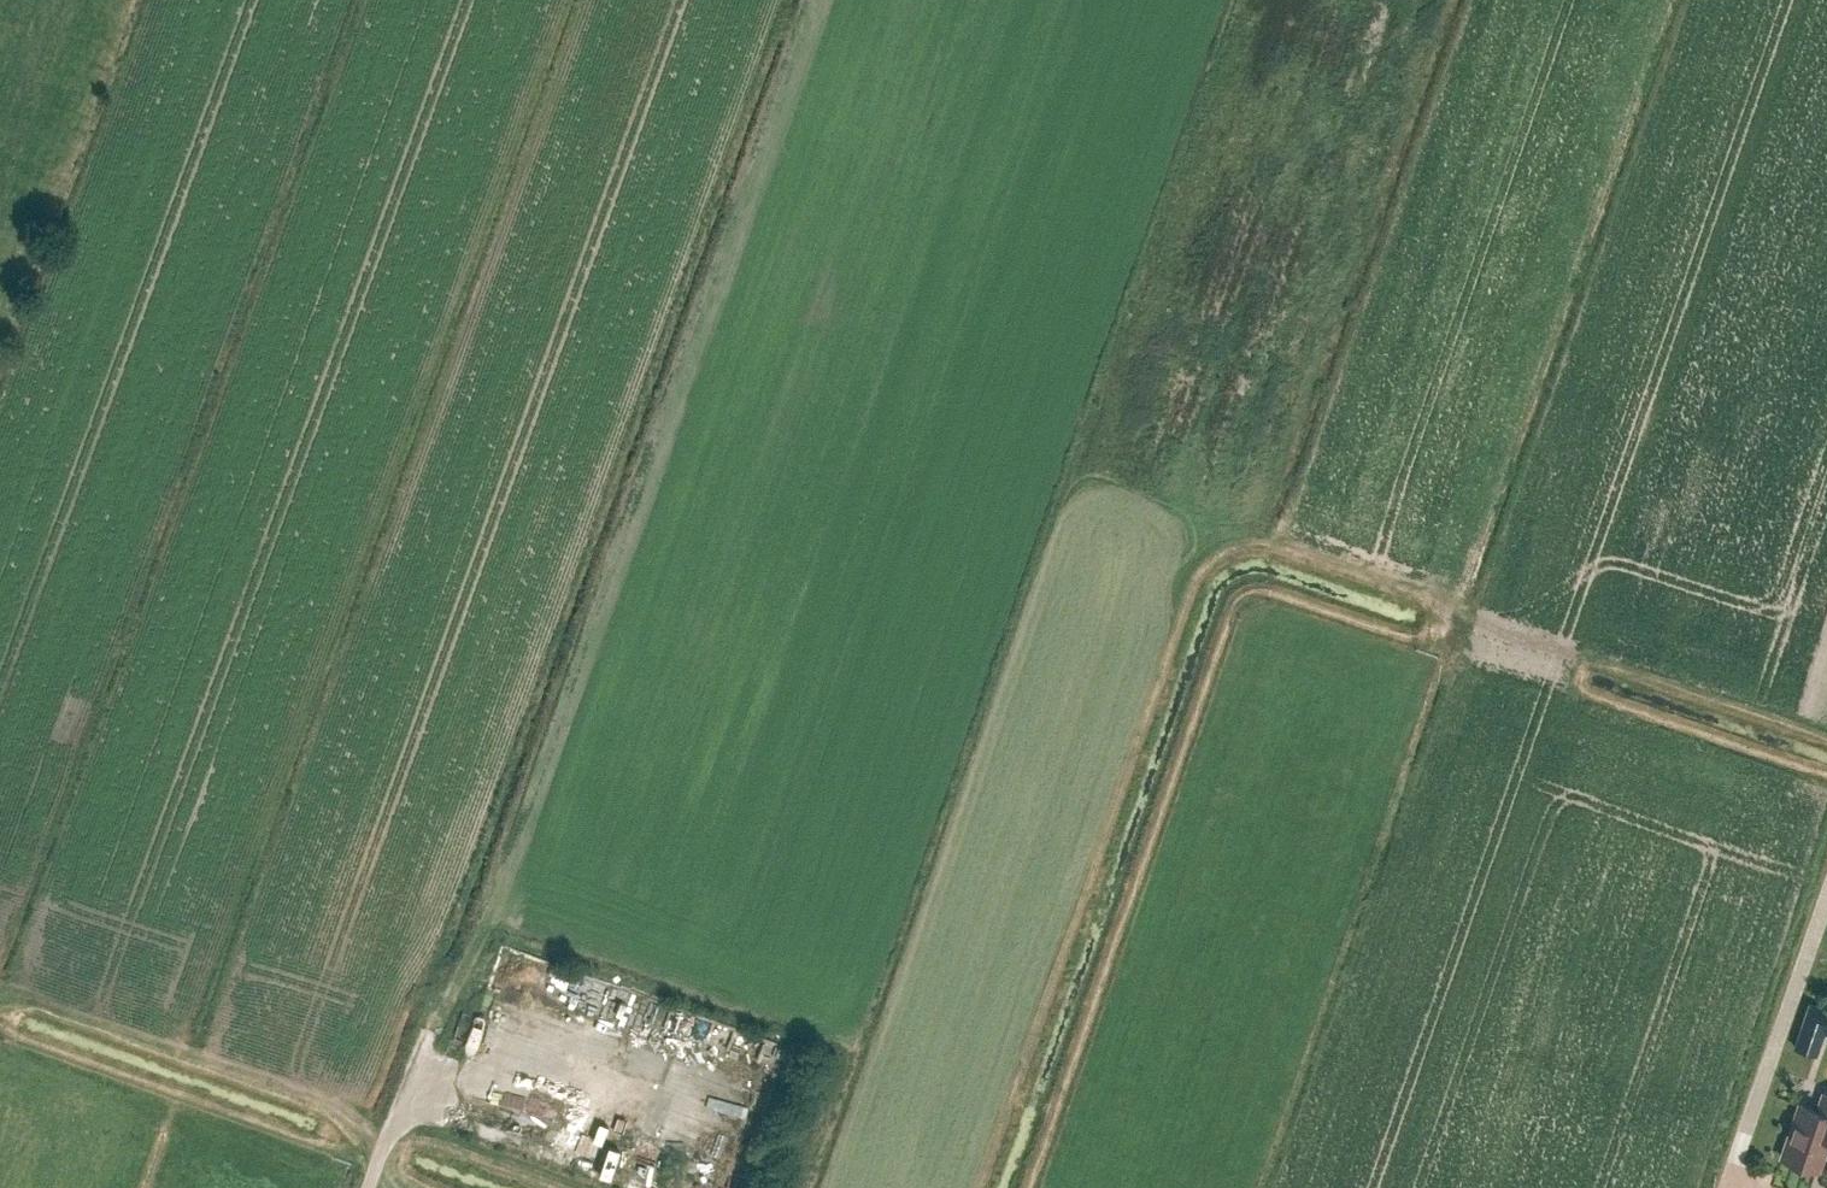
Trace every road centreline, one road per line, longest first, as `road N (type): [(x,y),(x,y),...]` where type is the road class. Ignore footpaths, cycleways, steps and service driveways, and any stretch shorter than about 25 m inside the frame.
road 1 (track): [(393,1144),(338,1102),(0,987)]
road 2 (track): [(1730,1184),(1826,896)]

